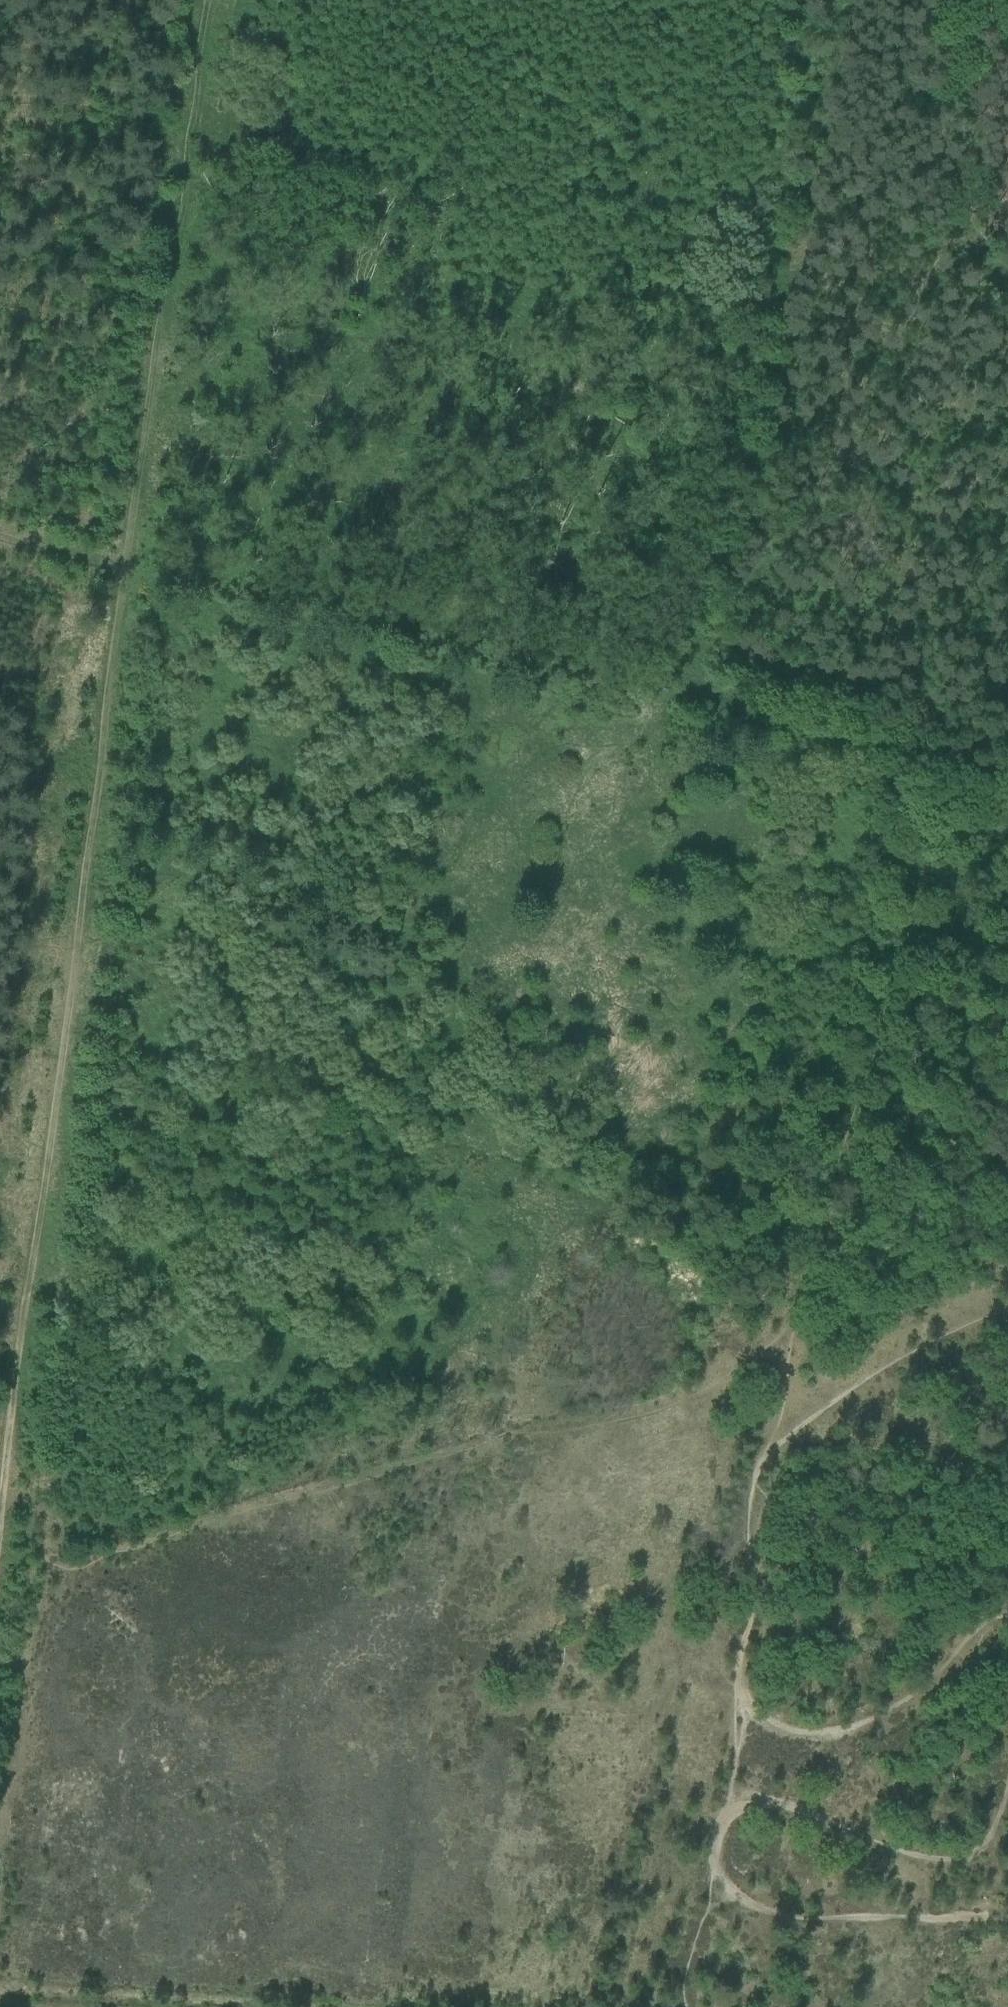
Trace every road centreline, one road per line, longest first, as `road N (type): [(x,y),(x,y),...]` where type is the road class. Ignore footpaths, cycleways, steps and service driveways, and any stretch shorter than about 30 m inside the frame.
road 1 (track): [(0,1500),(209,0)]
road 2 (track): [(1007,781),(718,704)]
road 3 (track): [(0,534),(126,567)]

